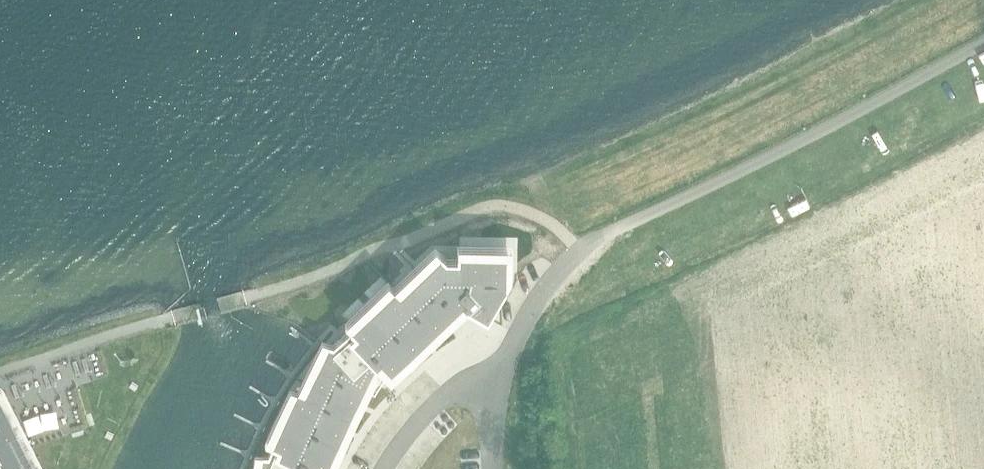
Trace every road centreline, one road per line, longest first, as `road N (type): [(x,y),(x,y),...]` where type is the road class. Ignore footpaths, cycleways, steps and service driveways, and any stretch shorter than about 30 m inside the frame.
road 1 (residential): [(493,468),(488,399),(496,365),(578,250),(983,41)]

